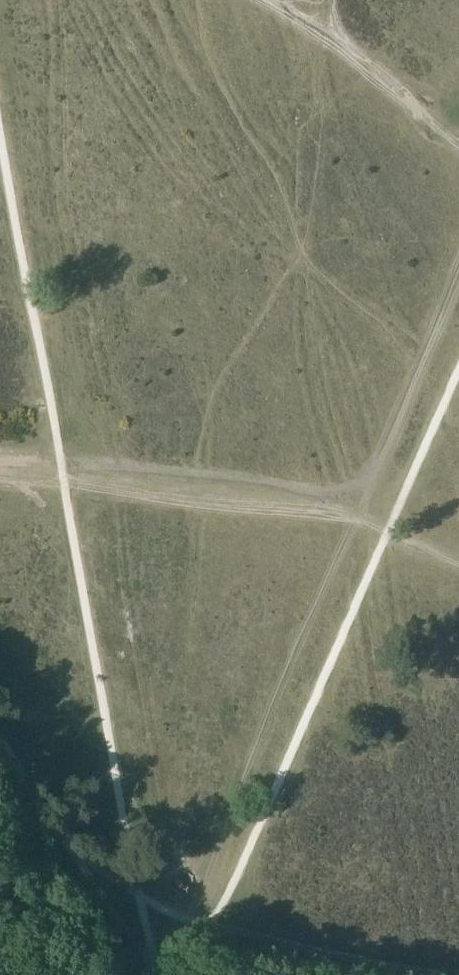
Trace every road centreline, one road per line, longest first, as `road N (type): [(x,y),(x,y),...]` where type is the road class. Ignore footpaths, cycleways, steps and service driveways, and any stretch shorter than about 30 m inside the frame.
road 1 (track): [(458,974),(210,925)]

